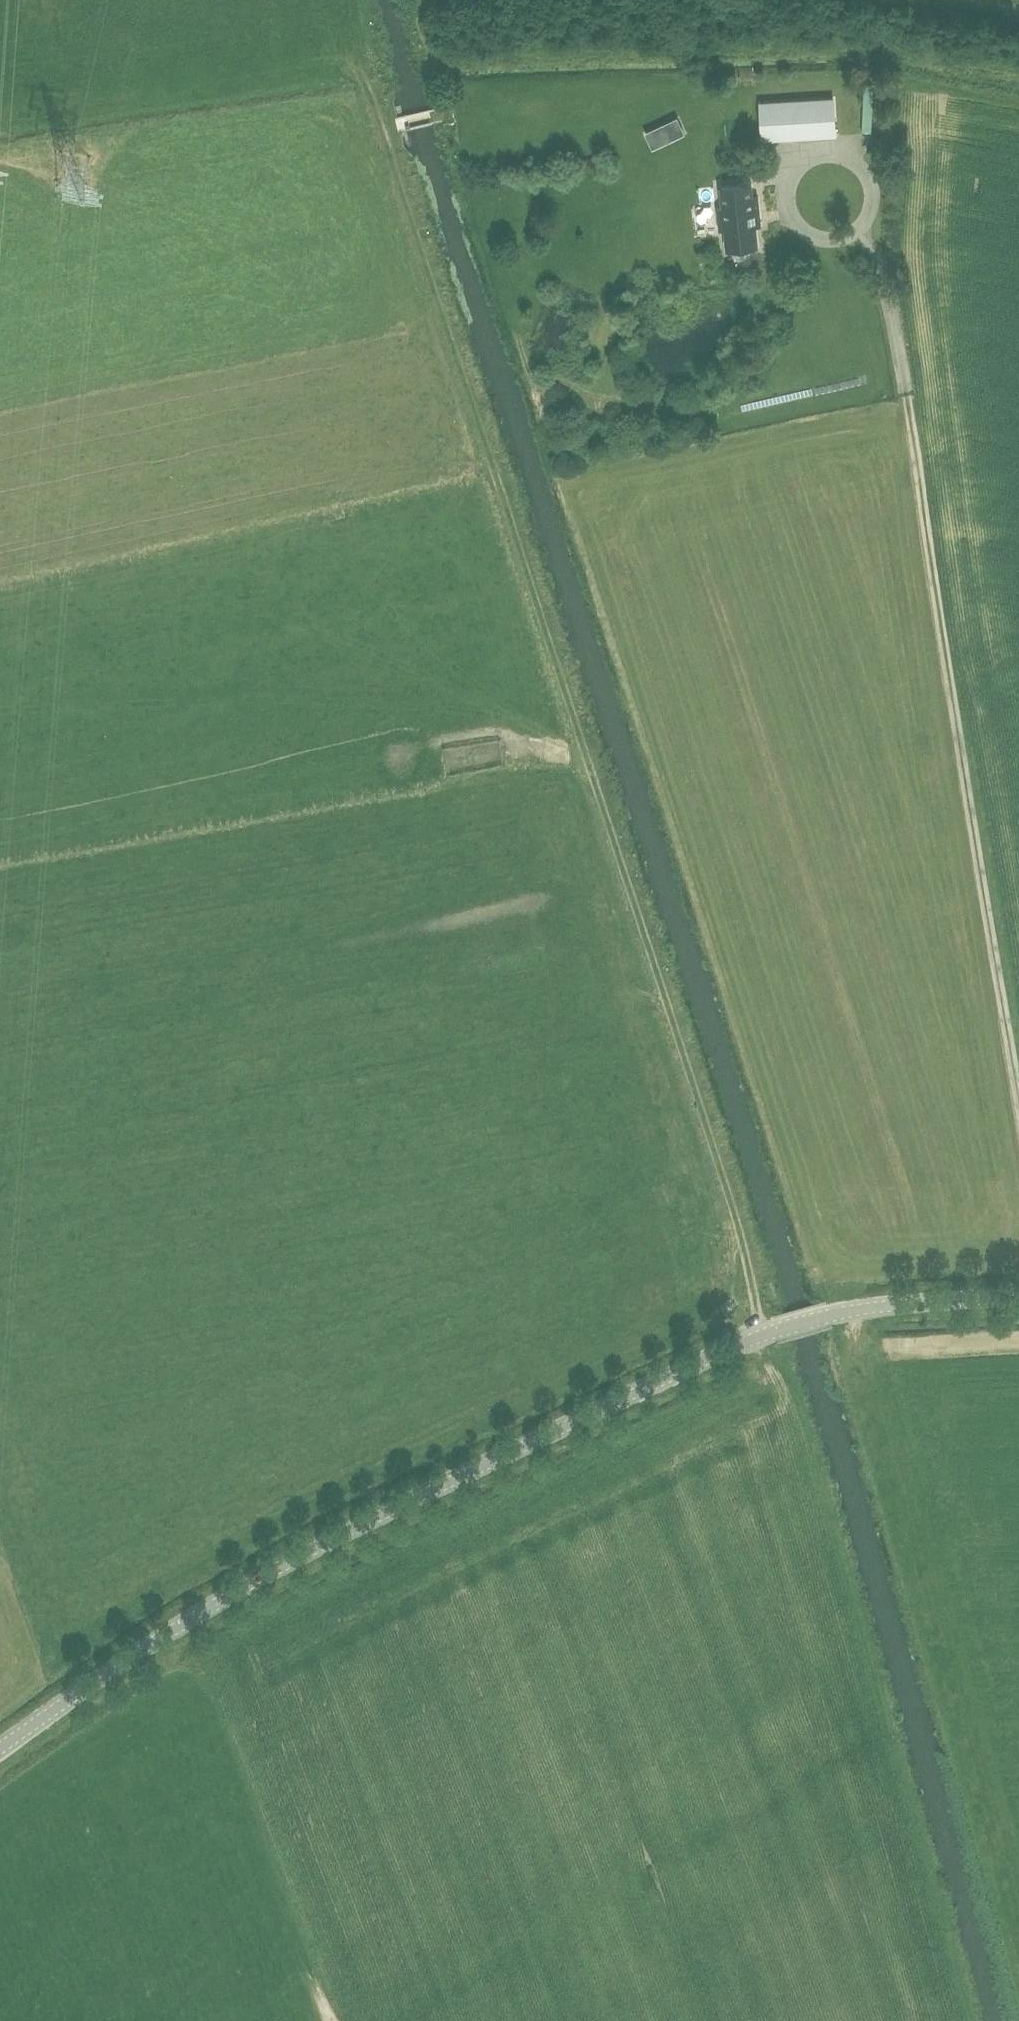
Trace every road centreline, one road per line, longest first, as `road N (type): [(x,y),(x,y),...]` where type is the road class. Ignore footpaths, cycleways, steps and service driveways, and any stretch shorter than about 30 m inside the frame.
road 1 (track): [(970,2020),(814,1467),(763,1332),(745,1248),(383,125)]
road 2 (tertiary): [(0,1747),(179,1616),(532,1436),(763,1332),(828,1311),(1018,1295)]
road 3 (track): [(383,125),(353,68),(326,59),(293,73),(0,119)]

